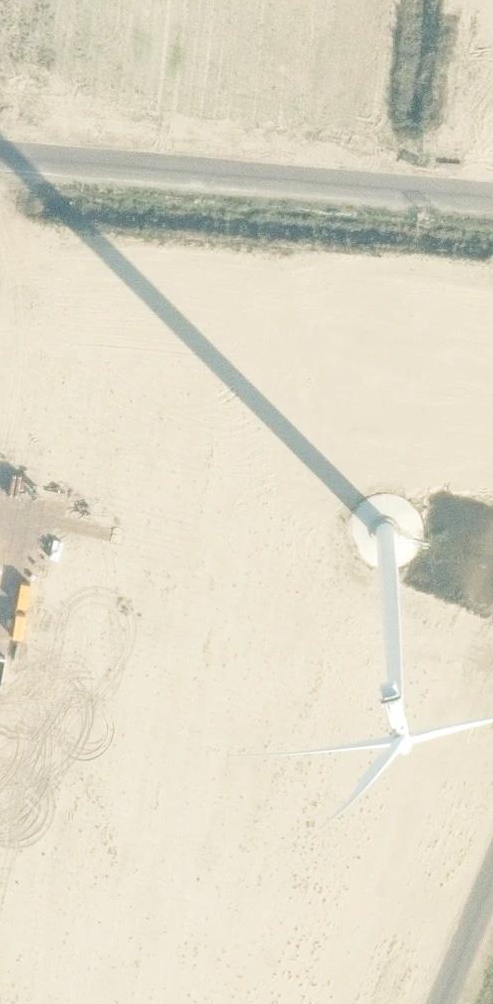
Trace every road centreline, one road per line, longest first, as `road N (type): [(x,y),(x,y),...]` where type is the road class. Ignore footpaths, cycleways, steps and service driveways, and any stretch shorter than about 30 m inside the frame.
road 1 (unclassified): [(0,158),(492,201)]
road 2 (unclassified): [(438,1003),(492,869)]

